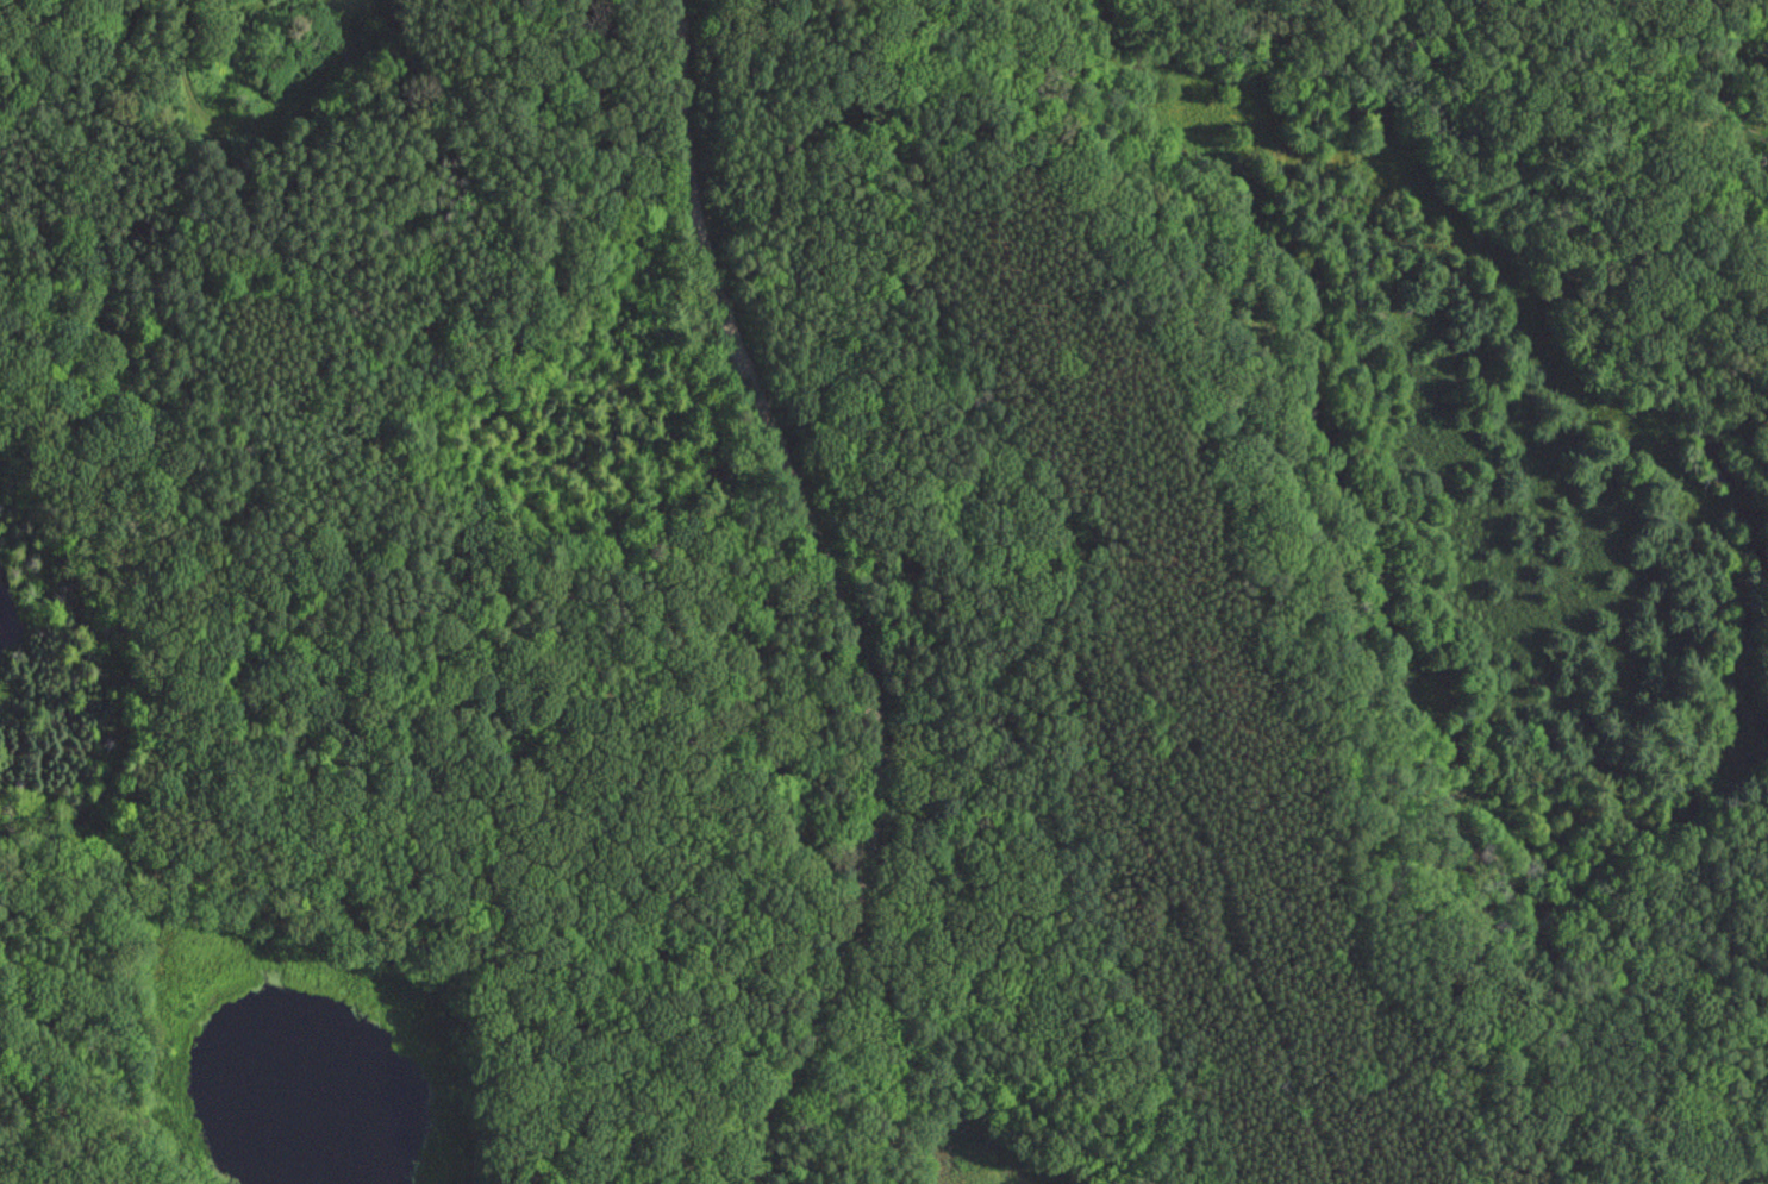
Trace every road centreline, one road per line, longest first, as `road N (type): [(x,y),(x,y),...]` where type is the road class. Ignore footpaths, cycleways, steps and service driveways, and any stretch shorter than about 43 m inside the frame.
road 1 (residential): [(729,1183),(841,895),(869,798),(869,710),(755,350),(698,209),(673,118),(668,0)]

